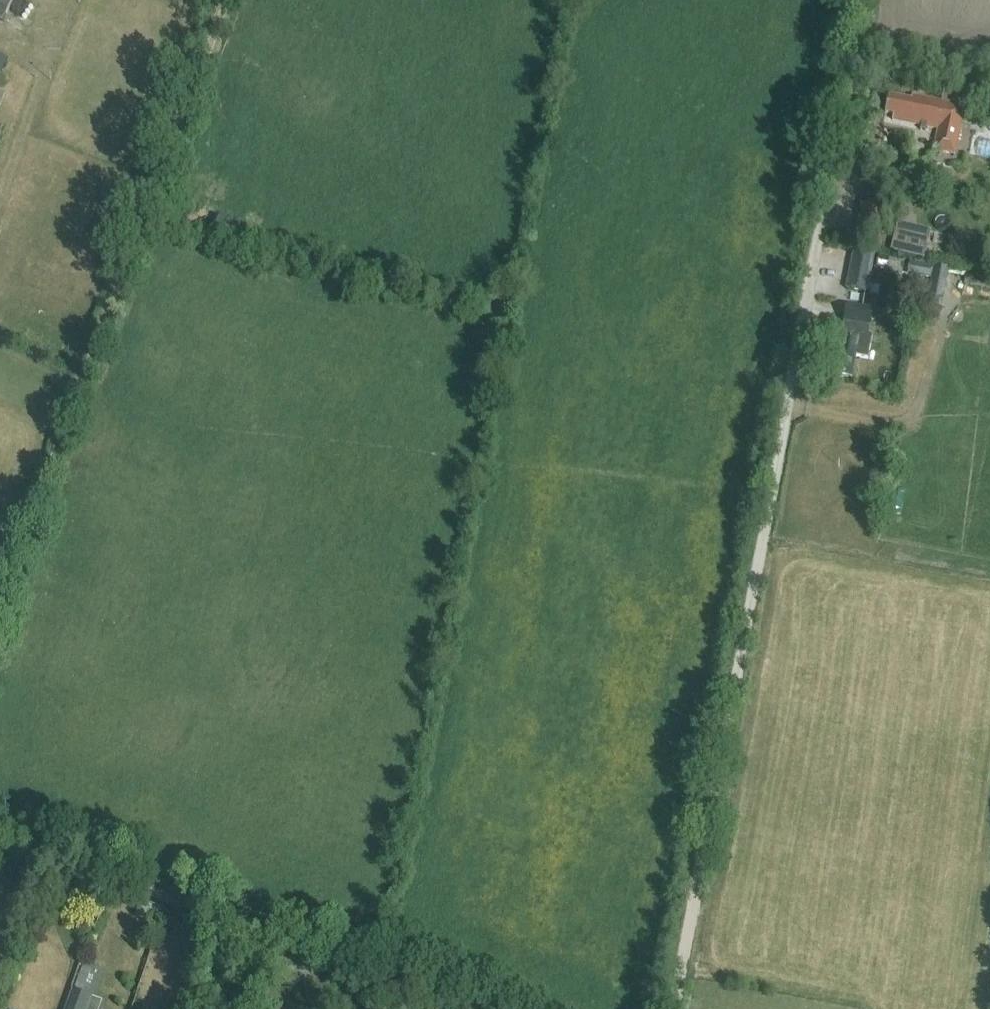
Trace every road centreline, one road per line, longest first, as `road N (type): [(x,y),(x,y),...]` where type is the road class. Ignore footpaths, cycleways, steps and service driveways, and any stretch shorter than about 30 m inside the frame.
road 1 (track): [(857,0),(668,1008)]
road 2 (track): [(0,544),(217,0)]
road 3 (track): [(430,1008),(0,826)]

